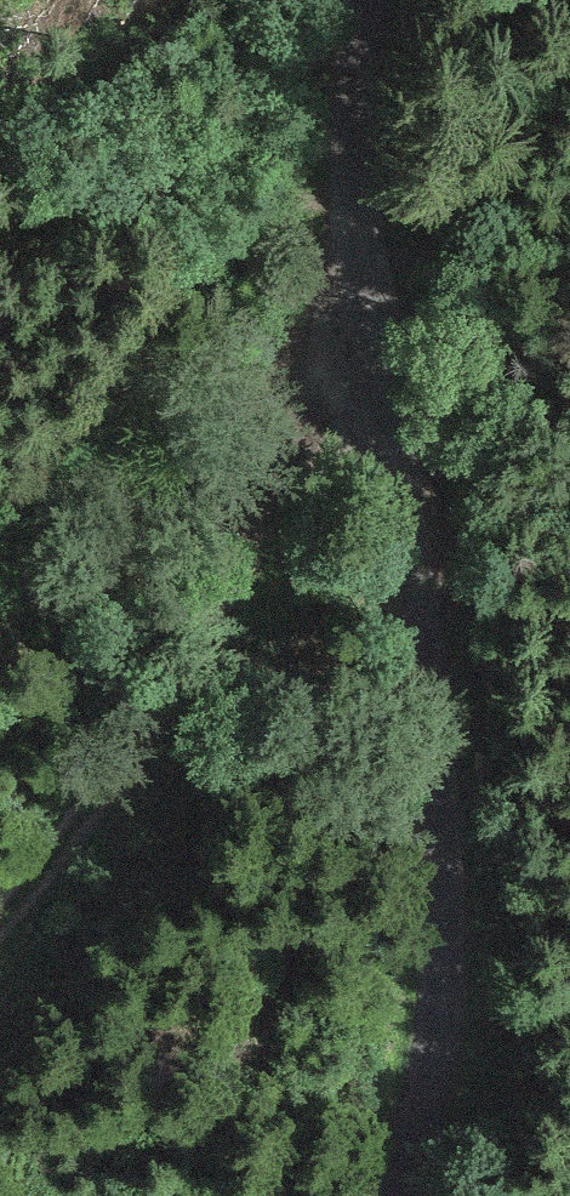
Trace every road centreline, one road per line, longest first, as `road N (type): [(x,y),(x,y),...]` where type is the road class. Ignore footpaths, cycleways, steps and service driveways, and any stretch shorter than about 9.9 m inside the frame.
road 1 (unclassified): [(360,0),(348,213),(376,345),(435,752),(442,889),(440,1010),(407,1195)]
road 2 (track): [(0,902),(206,654),(369,308)]

